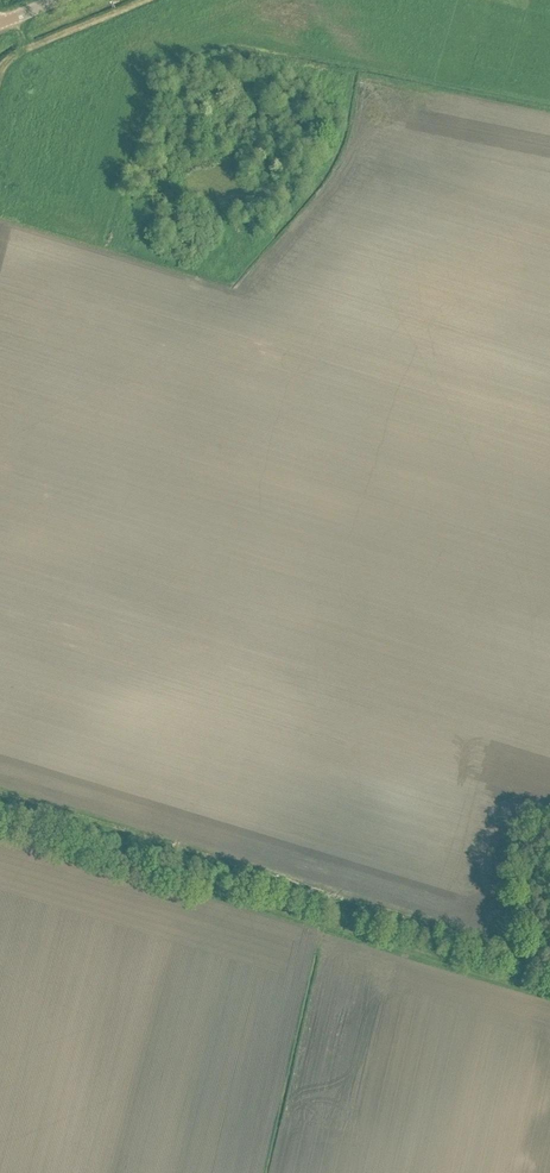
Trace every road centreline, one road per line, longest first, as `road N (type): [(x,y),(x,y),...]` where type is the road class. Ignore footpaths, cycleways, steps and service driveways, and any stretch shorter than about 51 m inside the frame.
road 1 (track): [(0,823),(549,990)]

